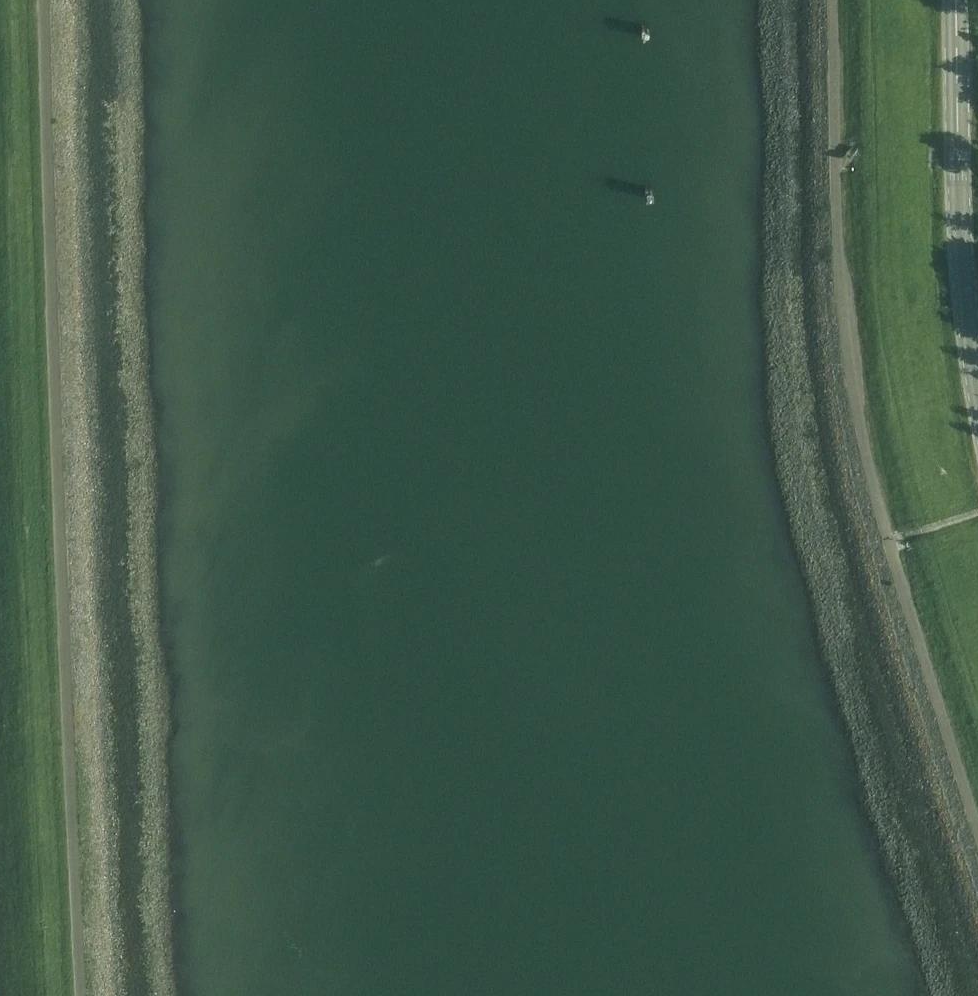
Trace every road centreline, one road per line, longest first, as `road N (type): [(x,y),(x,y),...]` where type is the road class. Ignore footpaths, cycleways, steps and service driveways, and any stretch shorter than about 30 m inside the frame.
road 1 (tertiary): [(977,386),(964,249),(956,0)]

